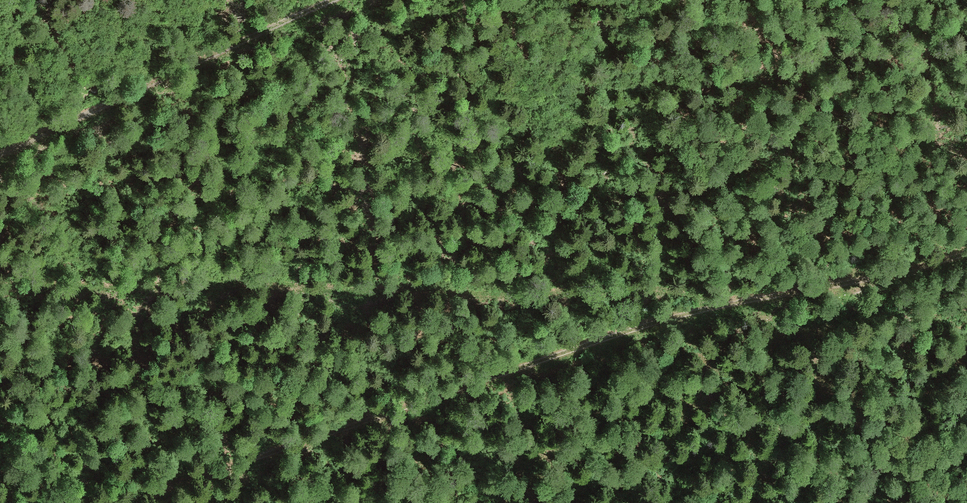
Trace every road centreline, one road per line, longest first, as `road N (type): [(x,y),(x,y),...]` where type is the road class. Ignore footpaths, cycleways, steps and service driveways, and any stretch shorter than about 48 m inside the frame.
road 1 (track): [(966,253),(603,340),(128,502)]
road 2 (track): [(722,307),(674,291),(615,287),(515,296),(0,287)]
road 3 (track): [(0,154),(330,0)]

